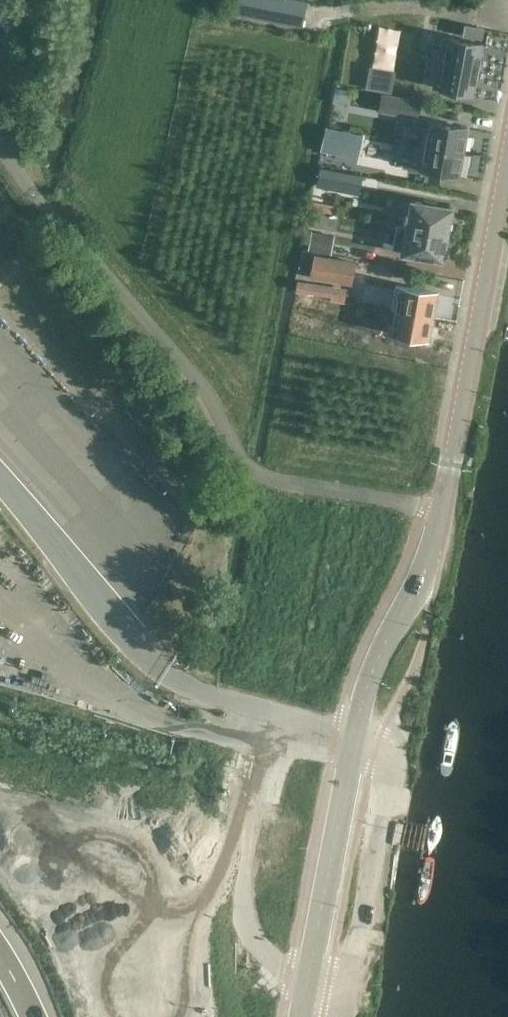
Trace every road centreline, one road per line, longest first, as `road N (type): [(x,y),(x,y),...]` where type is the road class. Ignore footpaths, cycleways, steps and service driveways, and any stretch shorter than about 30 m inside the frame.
road 1 (tertiary): [(356,735),(382,646),(425,577),(507,161)]
road 2 (tertiary): [(302,1016),(356,735)]
road 3 (primary): [(171,944),(171,929),(214,894),(210,839)]

